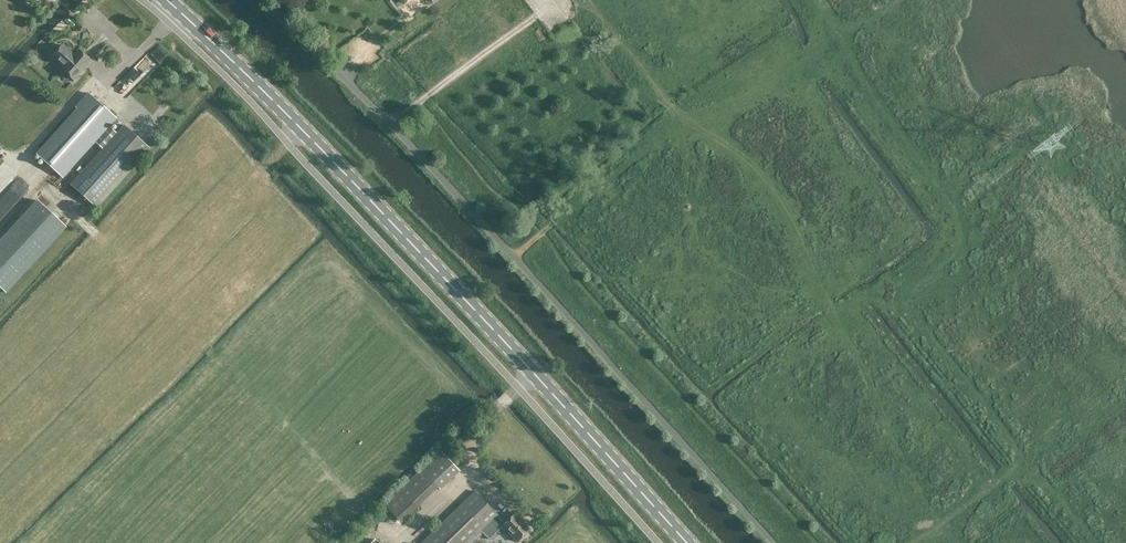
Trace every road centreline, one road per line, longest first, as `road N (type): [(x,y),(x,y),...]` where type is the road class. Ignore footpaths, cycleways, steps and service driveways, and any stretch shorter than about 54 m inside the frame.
road 1 (primary): [(689,542),(167,0)]
road 2 (unclassified): [(775,542),(514,258),(260,0)]
road 3 (track): [(897,0),(687,121),(514,258)]
road 4 (track): [(542,12),(389,127)]

